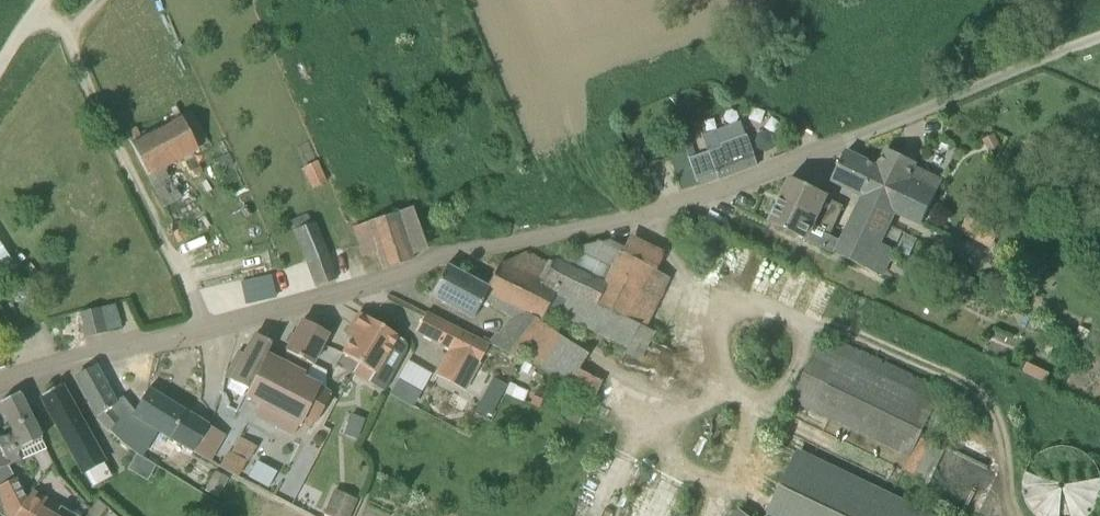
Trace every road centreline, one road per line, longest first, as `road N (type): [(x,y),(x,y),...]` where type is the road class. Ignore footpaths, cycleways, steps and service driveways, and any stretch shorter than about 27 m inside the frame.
road 1 (residential): [(0,384),(406,273),(440,255),(650,215),(1099,40)]
road 2 (track): [(650,215),(670,254),(968,383),(994,408),(1008,499),(1018,515)]
road 3 (track): [(207,329),(64,36),(36,11)]

